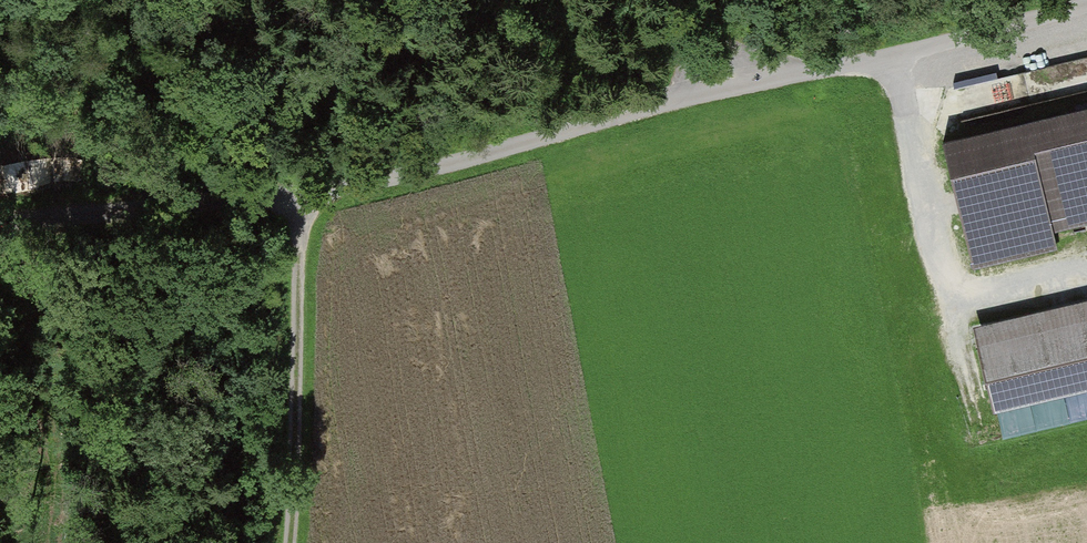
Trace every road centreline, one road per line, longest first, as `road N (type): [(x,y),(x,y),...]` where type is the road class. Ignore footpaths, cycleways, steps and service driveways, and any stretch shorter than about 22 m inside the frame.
road 1 (track): [(892,56),(751,82),(397,177),(0,224)]
road 2 (track): [(303,193),(288,542)]
road 3 (unclassified): [(1086,3),(892,56)]

